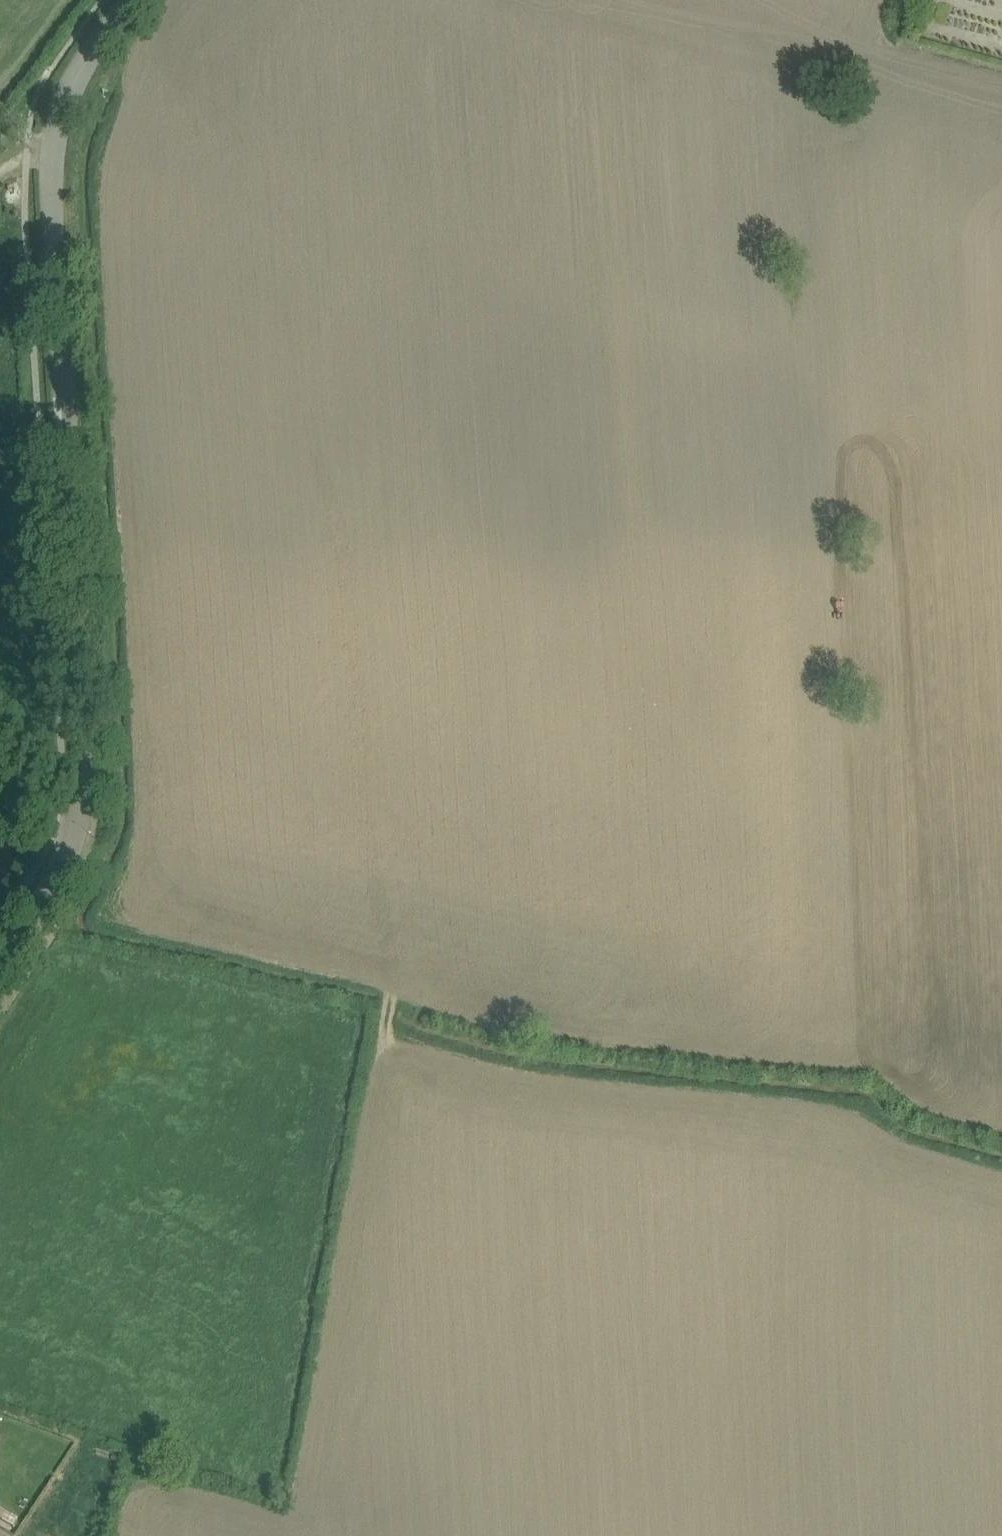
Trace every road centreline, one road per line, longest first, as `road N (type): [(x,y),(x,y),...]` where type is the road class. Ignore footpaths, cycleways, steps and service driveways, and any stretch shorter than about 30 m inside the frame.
road 1 (unclassified): [(0,969),(84,822),(91,729),(51,195),(62,109),(84,63),(130,0)]

